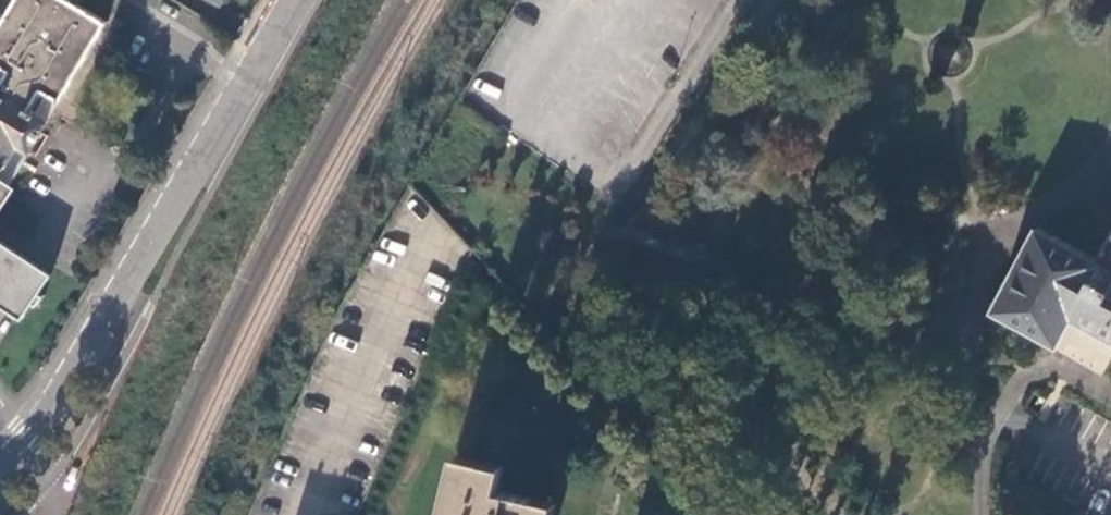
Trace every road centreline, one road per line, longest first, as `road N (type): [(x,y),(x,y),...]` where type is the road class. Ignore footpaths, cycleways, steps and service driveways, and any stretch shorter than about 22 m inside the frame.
road 1 (tertiary): [(0,474),(52,413),(297,0)]

